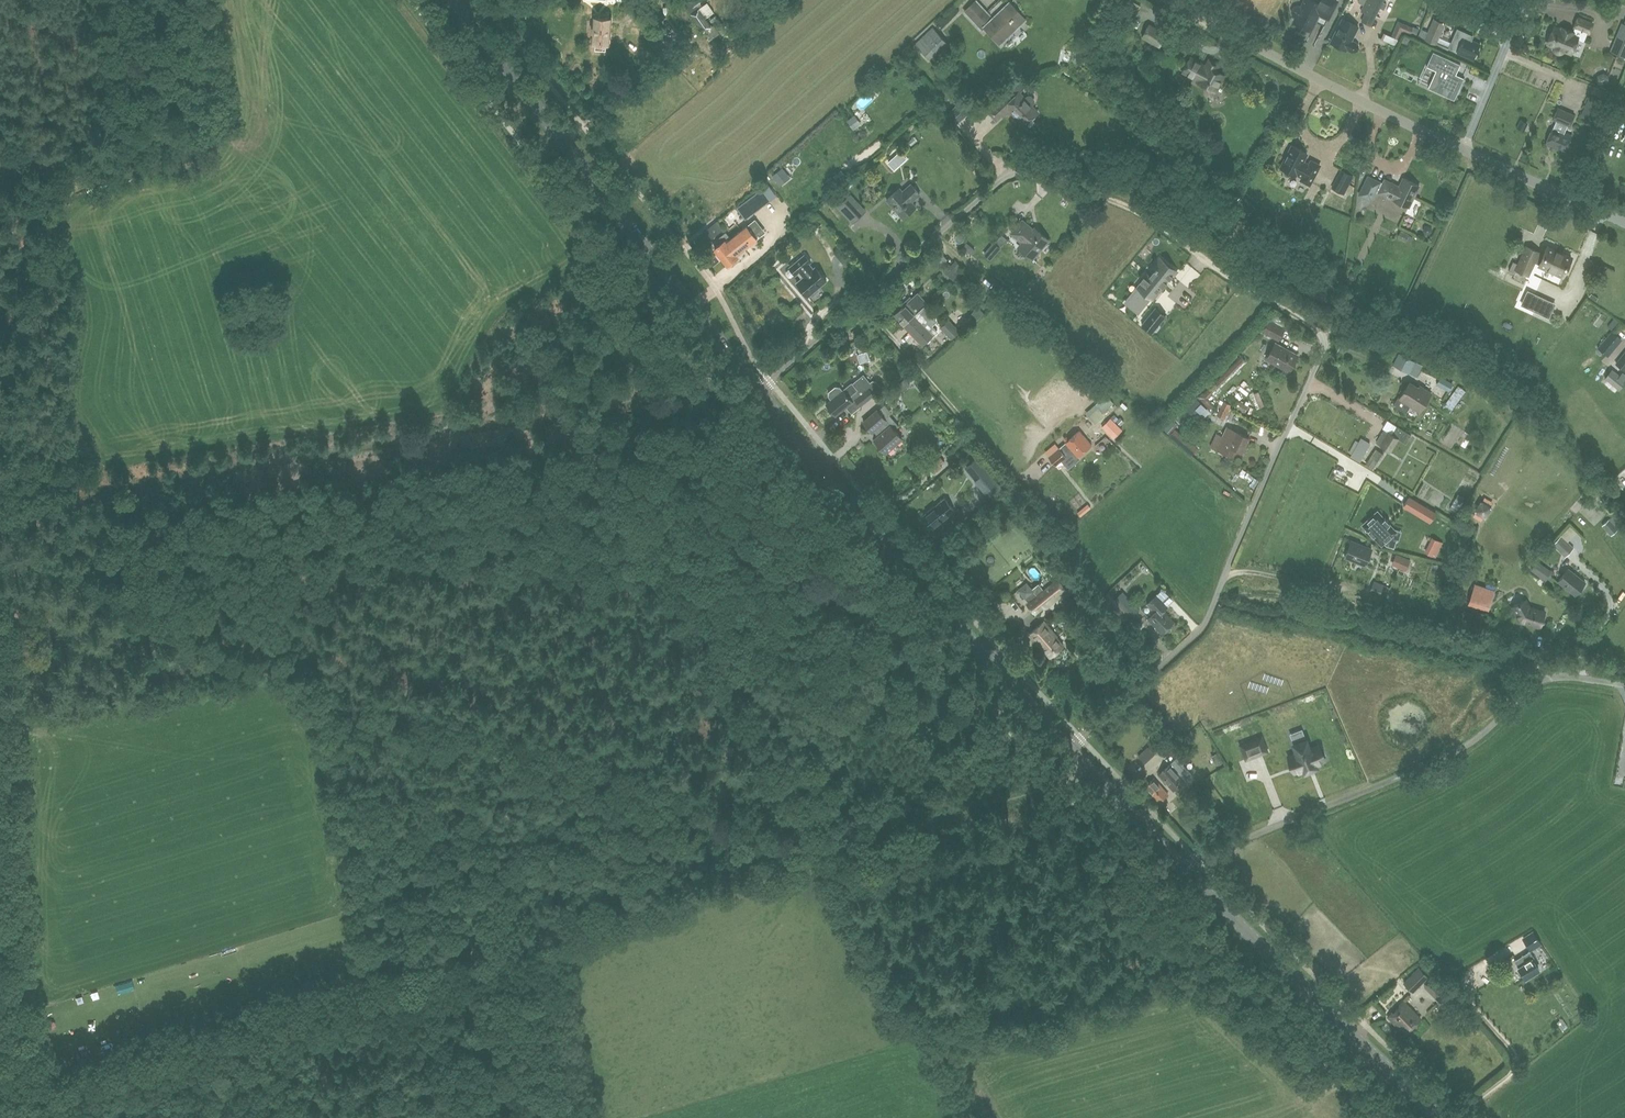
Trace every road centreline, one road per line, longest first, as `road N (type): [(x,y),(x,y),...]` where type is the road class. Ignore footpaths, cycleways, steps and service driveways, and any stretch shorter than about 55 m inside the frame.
road 1 (track): [(0,1113),(36,1094),(1056,786)]
road 2 (track): [(0,515),(266,665),(606,764),(820,858)]
road 3 (track): [(0,508),(717,389)]
road 4 (residential): [(752,383),(769,380),(1014,173),(1134,210),(1321,337)]
road 5 (track): [(556,413),(820,858)]
road 6 (unclassified): [(1624,222),(1363,102),(1171,0)]
road 7 (residential): [(1068,748),(1206,622),(1323,350),(1321,337)]
road 8 (residential): [(1624,685),(1543,680),(1460,749),(1209,853),(1186,871)]
road 9 (secondary): [(752,383),(450,0)]
road 10 (secondary): [(1068,748),(752,383)]
road 11 (track): [(152,47),(47,231),(22,306),(0,424)]
road 12 (track): [(21,1117),(0,753)]
road 13 (secondary): [(1439,1117),(1186,871)]
road 14 (track): [(829,855),(965,1117)]
road 15 (secondary): [(1186,871),(1068,748)]

